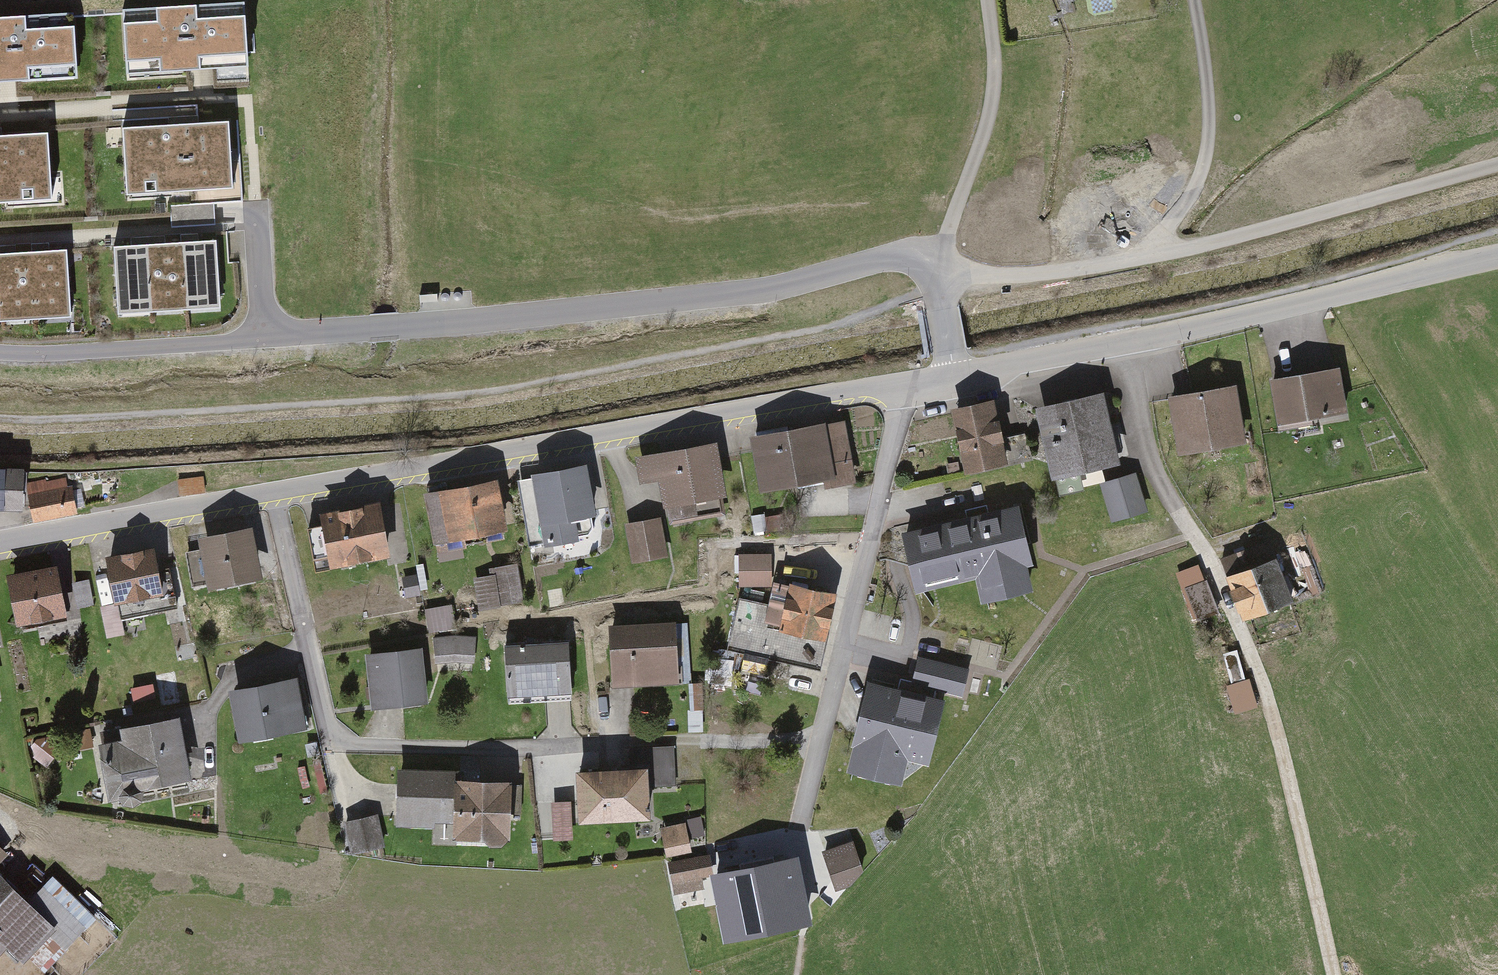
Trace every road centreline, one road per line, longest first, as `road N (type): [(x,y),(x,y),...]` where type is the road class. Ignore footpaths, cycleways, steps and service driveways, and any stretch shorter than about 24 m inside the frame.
road 1 (residential): [(0,351),(144,349),(523,317),(765,291),(908,254),(936,259)]
road 2 (residential): [(911,387),(0,542)]
road 3 (residential): [(1497,257),(911,387)]
road 4 (residential): [(795,839),(911,387)]

